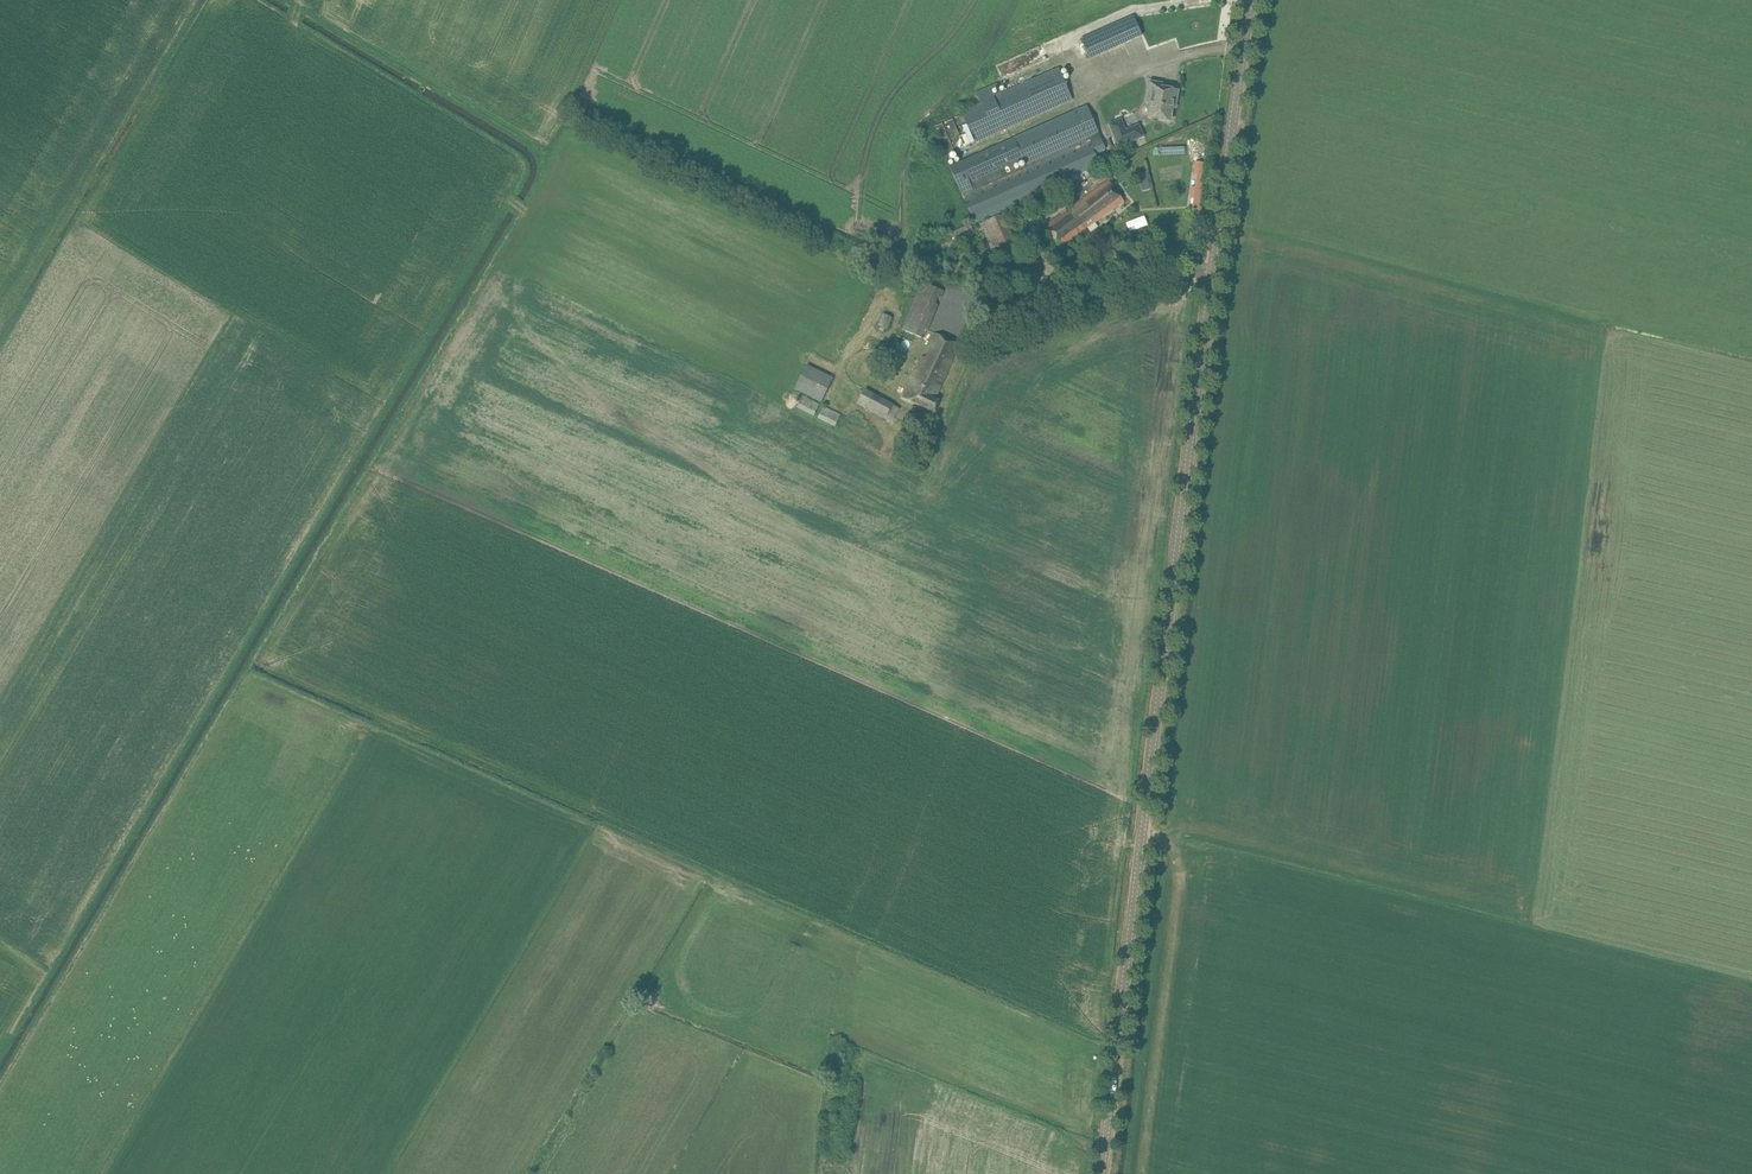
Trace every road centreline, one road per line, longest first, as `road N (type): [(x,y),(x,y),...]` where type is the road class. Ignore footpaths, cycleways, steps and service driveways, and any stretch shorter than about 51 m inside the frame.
road 1 (unclassified): [(1103,1173),(1252,0)]

